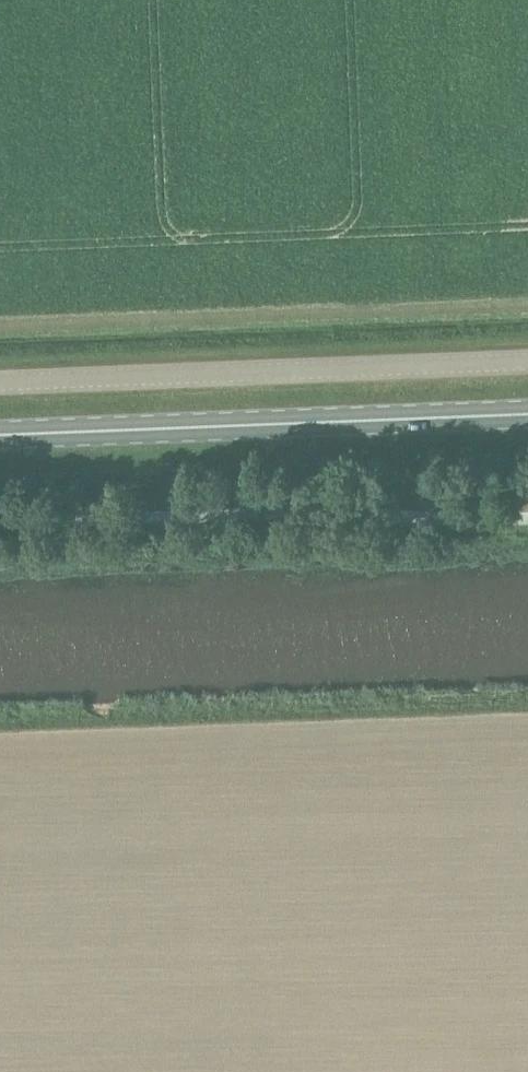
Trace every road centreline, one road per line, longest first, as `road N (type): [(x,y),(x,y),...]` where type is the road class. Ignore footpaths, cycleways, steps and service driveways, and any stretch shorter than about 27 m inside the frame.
road 1 (primary): [(527,413),(0,434)]
road 2 (unclassified): [(527,361),(0,382)]

